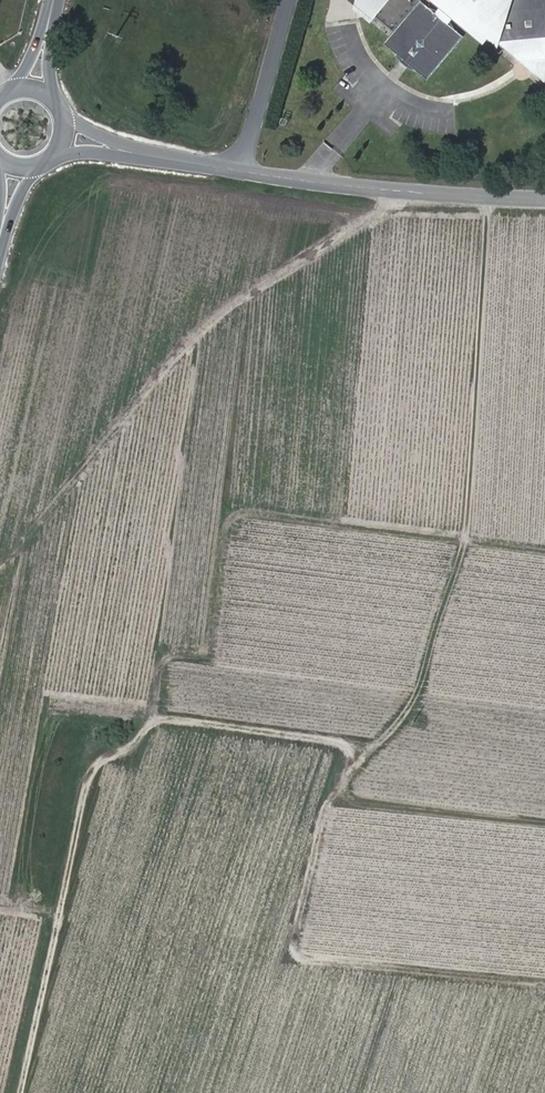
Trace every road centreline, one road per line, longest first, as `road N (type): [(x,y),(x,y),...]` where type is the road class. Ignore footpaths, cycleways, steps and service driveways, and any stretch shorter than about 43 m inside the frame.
road 1 (residential): [(544,201),(334,182),(63,138)]

